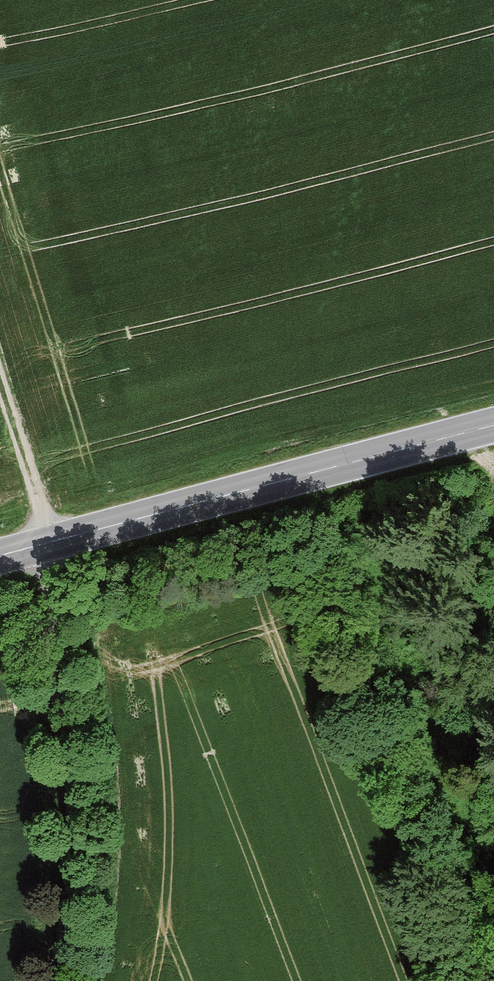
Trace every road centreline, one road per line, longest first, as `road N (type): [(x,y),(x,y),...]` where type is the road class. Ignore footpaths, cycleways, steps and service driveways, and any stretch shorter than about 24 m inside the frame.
road 1 (secondary): [(0,555),(493,426)]
road 2 (track): [(50,541),(72,824),(55,980)]
road 3 (track): [(50,541),(0,375)]

